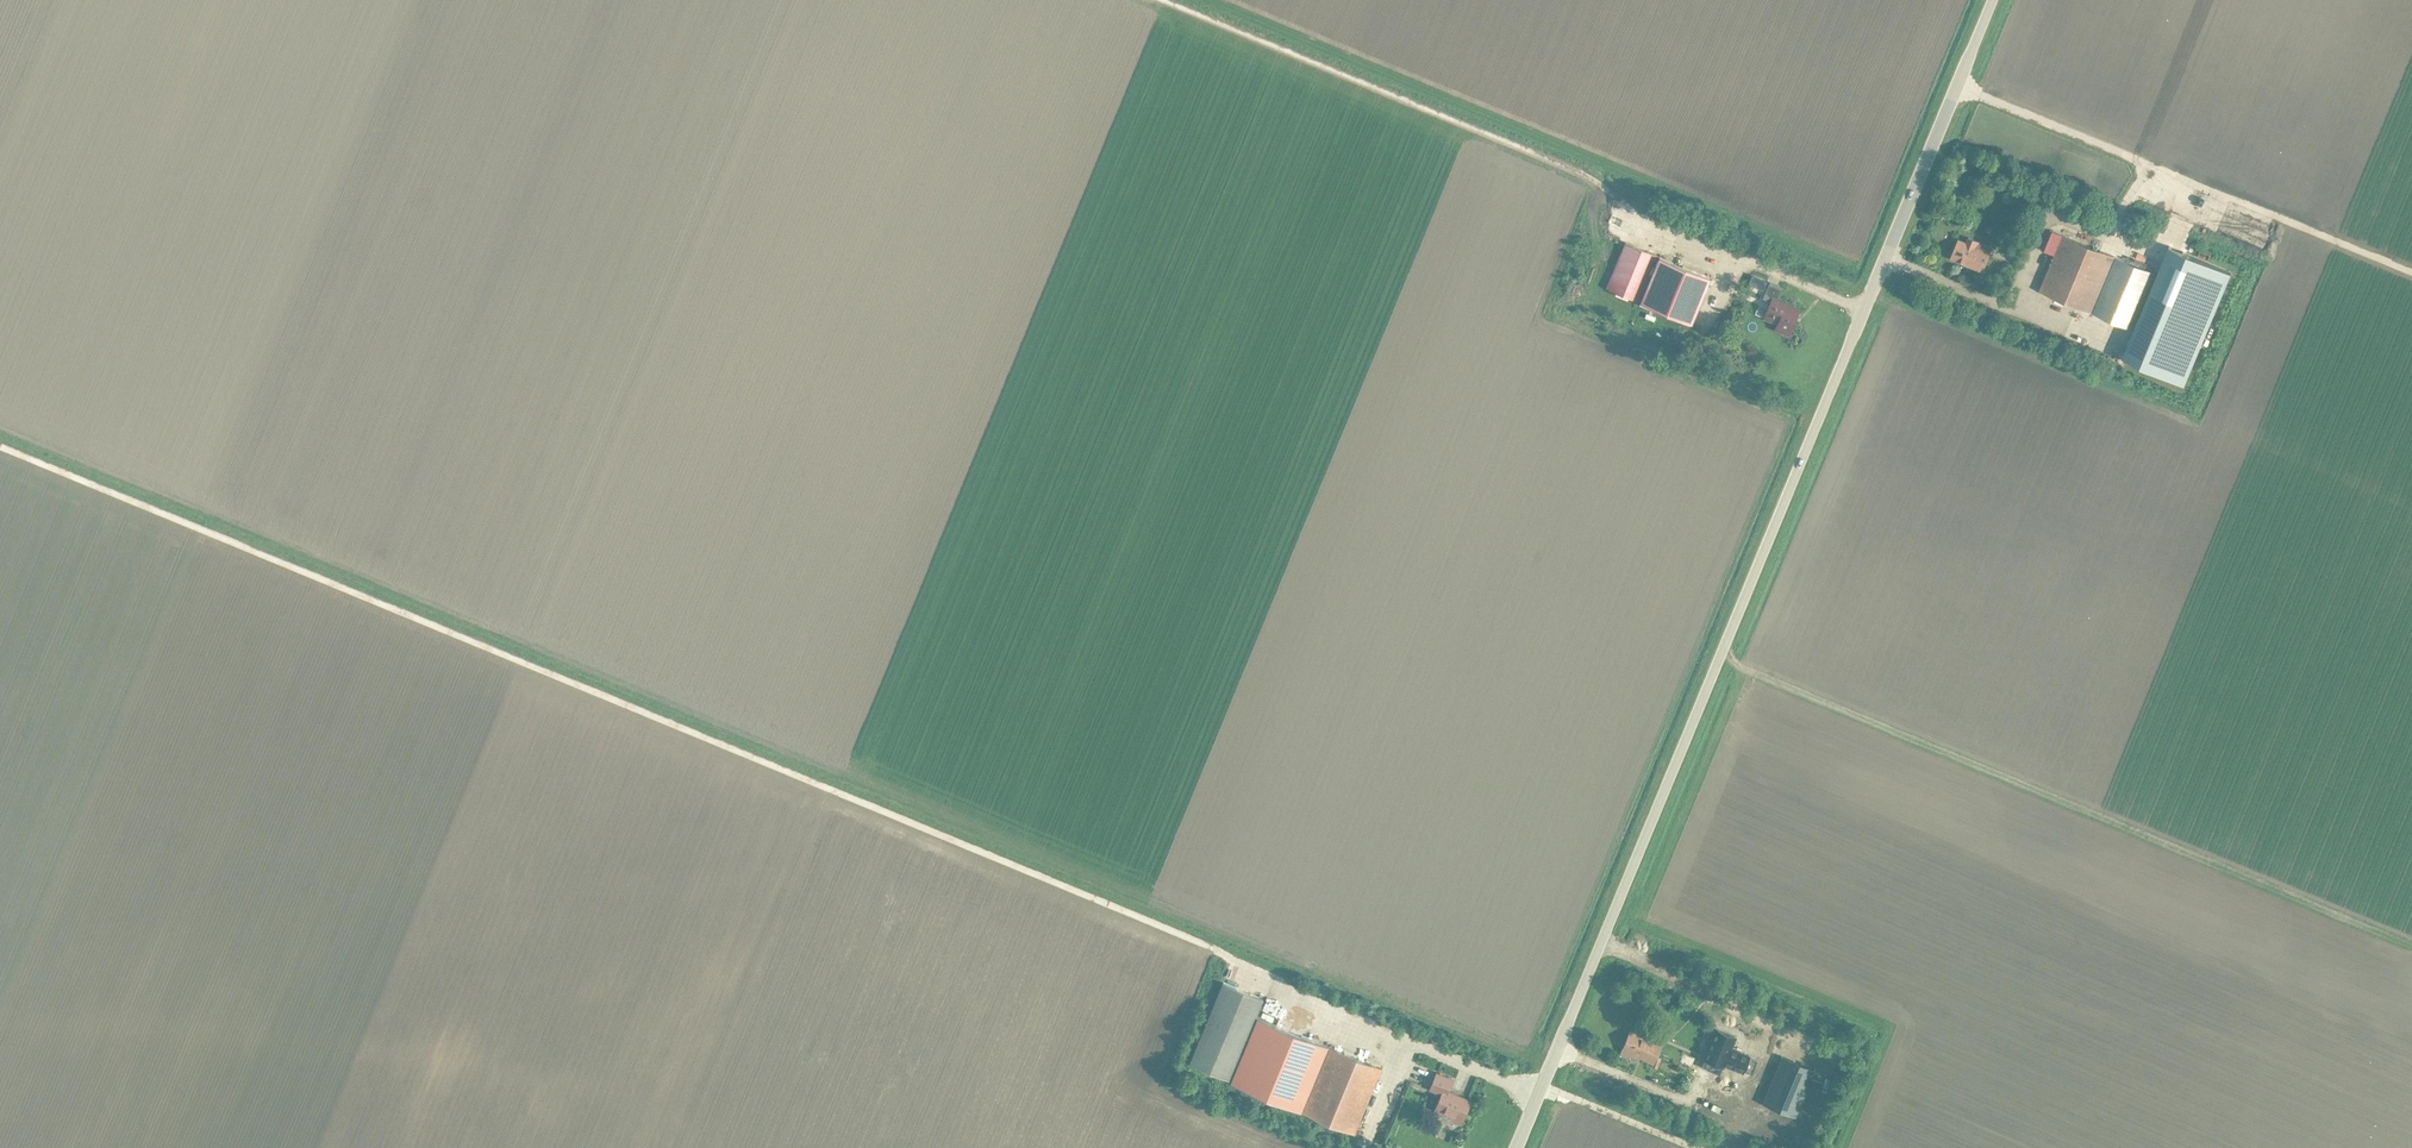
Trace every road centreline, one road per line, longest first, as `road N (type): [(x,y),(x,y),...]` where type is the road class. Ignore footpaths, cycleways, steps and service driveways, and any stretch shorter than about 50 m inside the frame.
road 1 (unclassified): [(1517,1147),(1985,0)]

